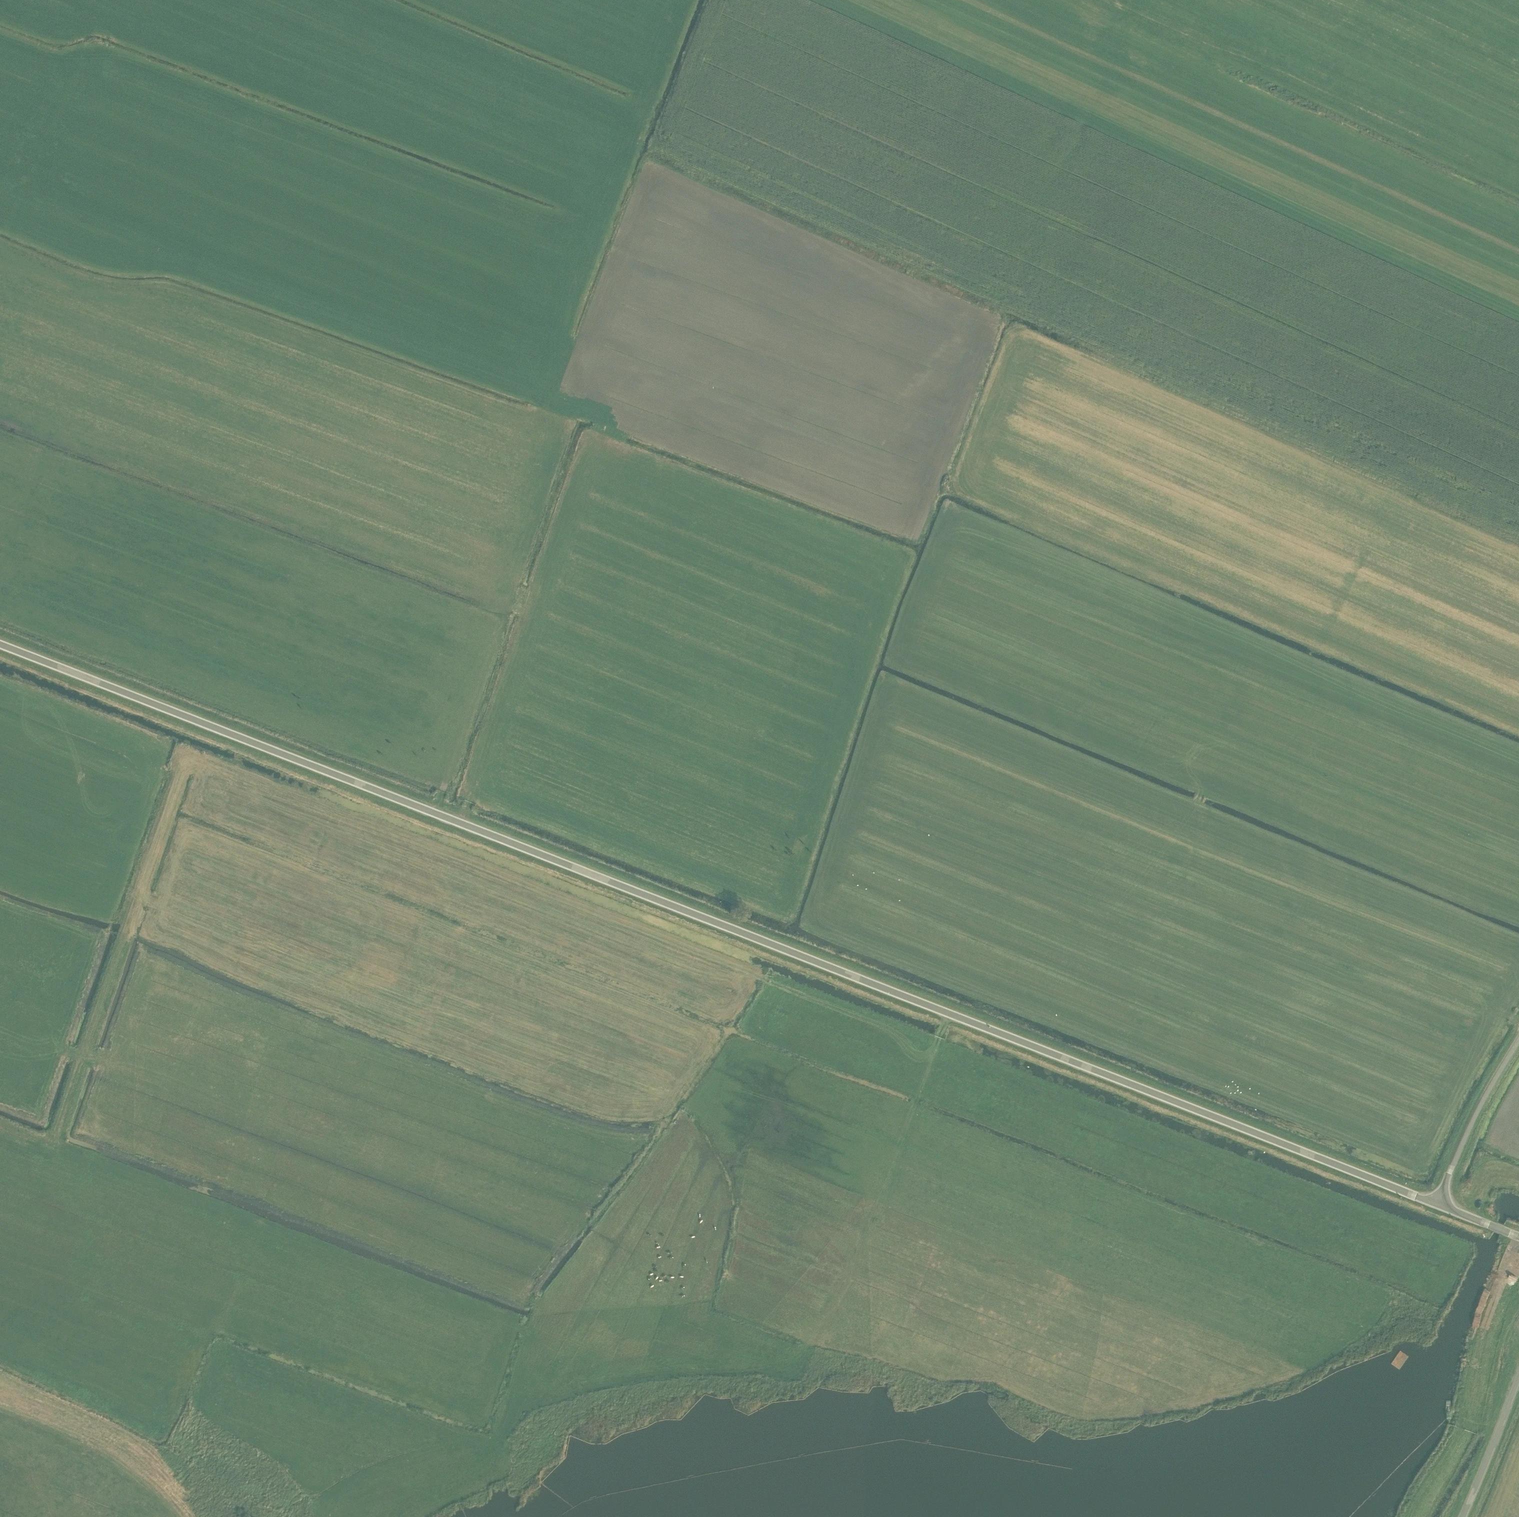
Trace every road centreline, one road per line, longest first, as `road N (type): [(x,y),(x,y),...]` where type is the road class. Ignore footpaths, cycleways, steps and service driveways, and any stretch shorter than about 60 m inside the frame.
road 1 (unclassified): [(1438,1204),(0,644)]
road 2 (unclassified): [(1518,1038),(1438,1204)]
road 3 (unclassified): [(1463,1516),(1518,1377)]

